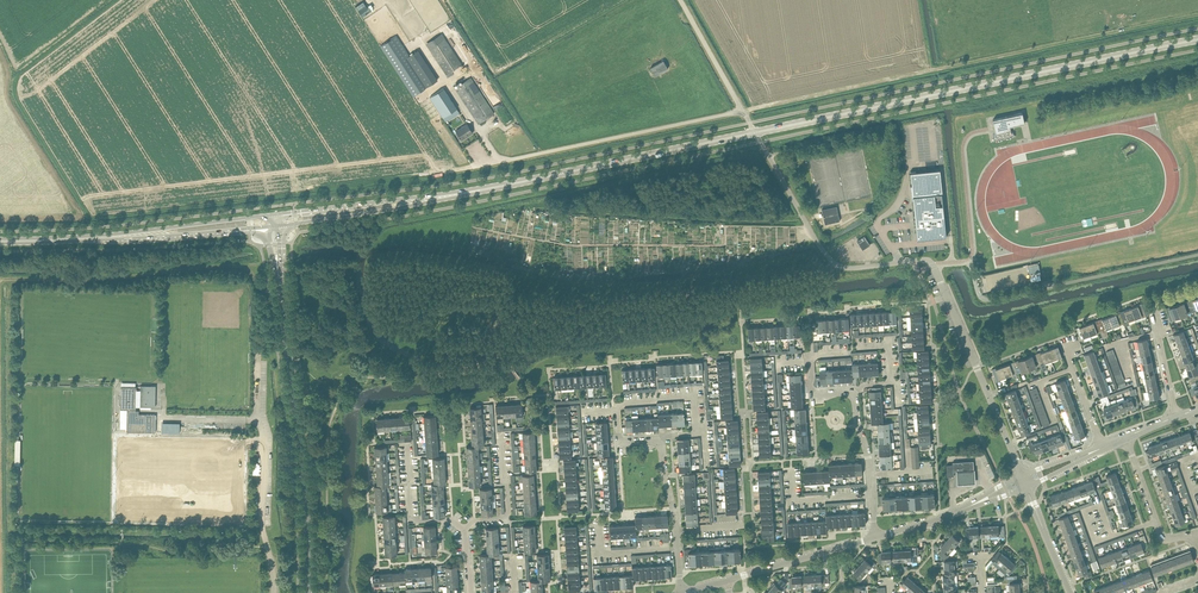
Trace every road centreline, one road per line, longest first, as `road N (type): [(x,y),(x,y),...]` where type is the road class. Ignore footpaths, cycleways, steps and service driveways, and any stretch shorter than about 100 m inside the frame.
road 1 (track): [(743,111),(1197,14)]
road 2 (primary): [(782,126),(1197,40)]
road 3 (tertiary): [(308,592),(307,488),(279,270)]
road 4 (track): [(282,291),(270,292),(235,266),(2,279)]
road 5 (primary): [(456,194),(725,138)]
road 6 (unclassified): [(743,111),(501,162)]
road 7 (unclassified): [(757,135),(832,262),(914,261)]
road 8 (unclassified): [(1022,475),(934,267)]
road 9 (track): [(501,162),(314,187)]
road 10 (residential): [(659,443),(621,443),(617,408),(694,397),(696,434)]
road 11 (primary): [(456,194),(273,214)]
road 12 (primary): [(279,226),(456,194)]
road 13 (track): [(1197,254),(1043,288)]
road 14 (unclassified): [(726,580),(875,537)]
road 15 (primary): [(273,214),(120,236)]
road 16 (primary): [(120,236),(268,226)]
road 17 (residential): [(464,530),(452,520),(411,522),(407,442)]
road 18 (unclassified): [(1043,288),(984,299),(968,262),(934,267)]
road 19 (residential): [(464,530),(509,513),(501,432)]
road 20 (unclassified): [(680,0),(743,111)]
road 21 (primary): [(120,236),(0,241)]

